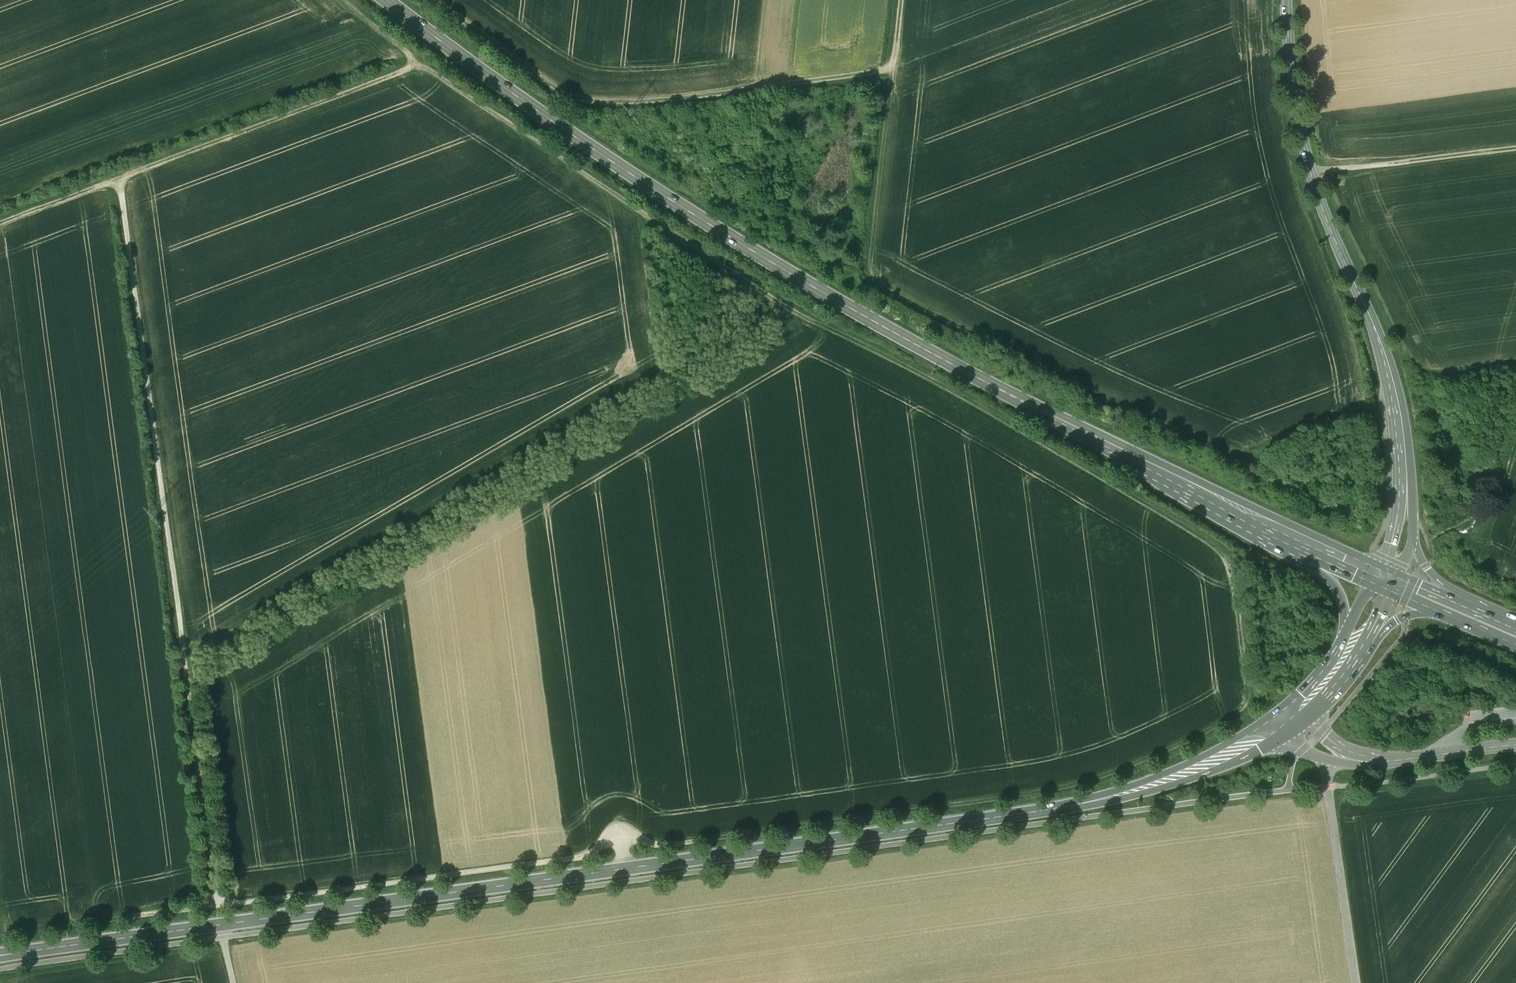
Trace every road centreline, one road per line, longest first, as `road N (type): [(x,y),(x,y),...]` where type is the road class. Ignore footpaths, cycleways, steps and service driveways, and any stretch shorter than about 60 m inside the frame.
road 1 (track): [(624,844),(1071,780),(1199,730),(1252,693),(1232,559),(1220,541),(1077,457),(804,316),(422,59),(351,0)]
road 2 (secondary): [(0,955),(1054,808),(1172,780),(1289,717)]
road 3 (primary): [(1317,549),(887,329),(727,233),(385,0)]
road 4 (track): [(216,903),(120,174)]
road 5 (track): [(188,681),(804,316)]
road 6 (track): [(0,935),(624,844)]
road 7 (secondary): [(1286,0),(1310,171),(1393,378),(1404,445),(1404,525)]
road 8 (track): [(888,74),(579,104),(433,0)]
road 9 (track): [(1304,475),(1105,400),(872,277)]
road 10 (track): [(897,0),(872,277)]
road 11 (unclassified): [(1332,754),(1328,786),(1357,982)]
road 12 (track): [(1515,149),(1310,171)]
road 13 (track): [(1255,457),(1311,430),(1351,436),(1352,471),(1304,475)]
road 14 (residential): [(1515,744),(1394,760),(1332,754)]
road 15 (track): [(1515,431),(1477,557)]

